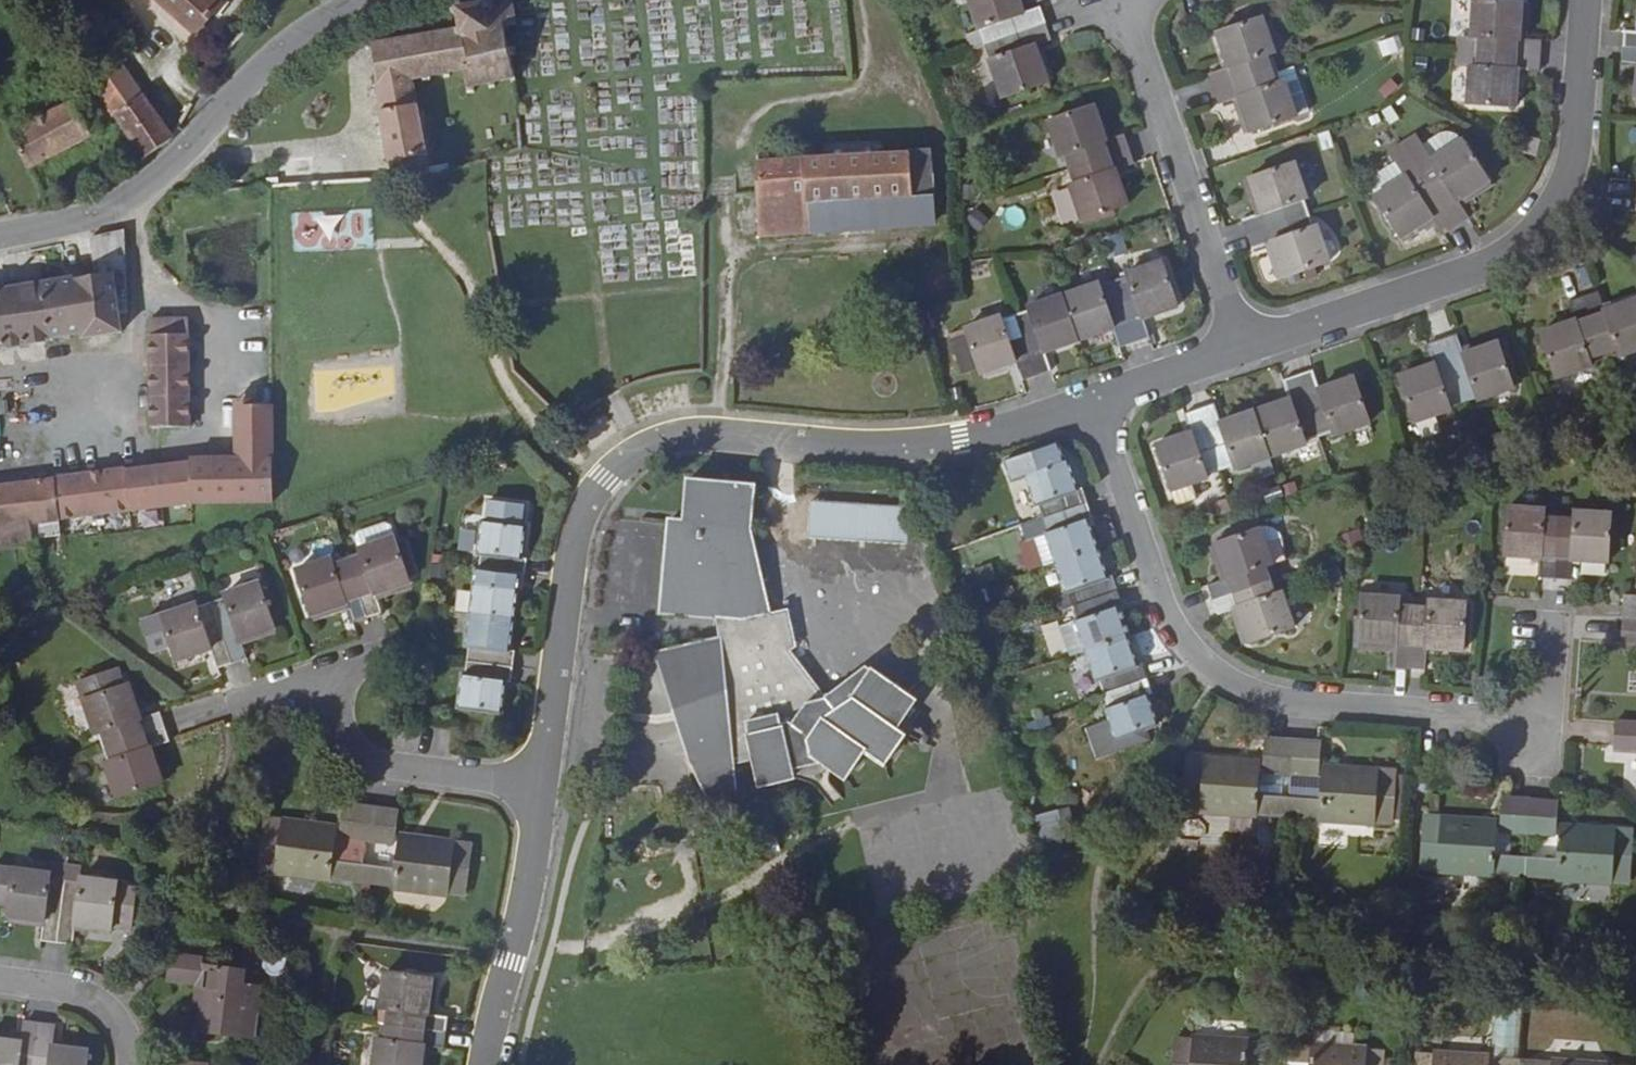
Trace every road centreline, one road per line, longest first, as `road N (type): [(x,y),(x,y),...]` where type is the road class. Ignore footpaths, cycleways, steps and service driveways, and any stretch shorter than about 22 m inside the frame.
road 1 (residential): [(1092,401),(928,445),(694,432),(620,463),(580,517),(539,786)]
road 2 (residential): [(1547,717),(1289,703),(1215,674),(1163,611),(1092,401)]
road 3 (residential): [(1583,0),(1567,144),(1552,201),(1524,243),(1470,271),(1239,347)]
road 4 (tertiary): [(0,231),(68,218),(127,190),(178,152),(306,24),(359,0)]
road 5 (residential): [(230,706),(322,677),(344,739),(370,762),(539,786)]
road 6 (residential): [(1125,0),(1239,347)]
road 7 (residential): [(539,786),(485,1064)]
road 8 (residential): [(0,986),(93,1006),(120,1047),(121,1064)]
road 9 (residential): [(1239,347),(1092,401)]

